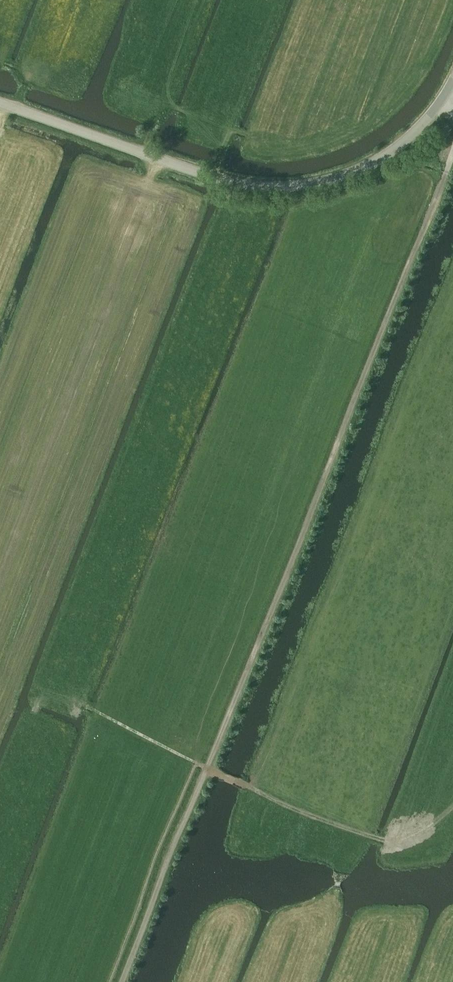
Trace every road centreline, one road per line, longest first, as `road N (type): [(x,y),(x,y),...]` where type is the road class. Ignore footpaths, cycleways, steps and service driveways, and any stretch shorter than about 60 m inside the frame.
road 1 (track): [(452,809),(412,837),(373,838),(40,692),(229,184)]
road 2 (track): [(123,981),(452,158)]
road 3 (unclassified): [(0,105),(229,184),(271,189),(366,169),(426,123),(452,83)]

